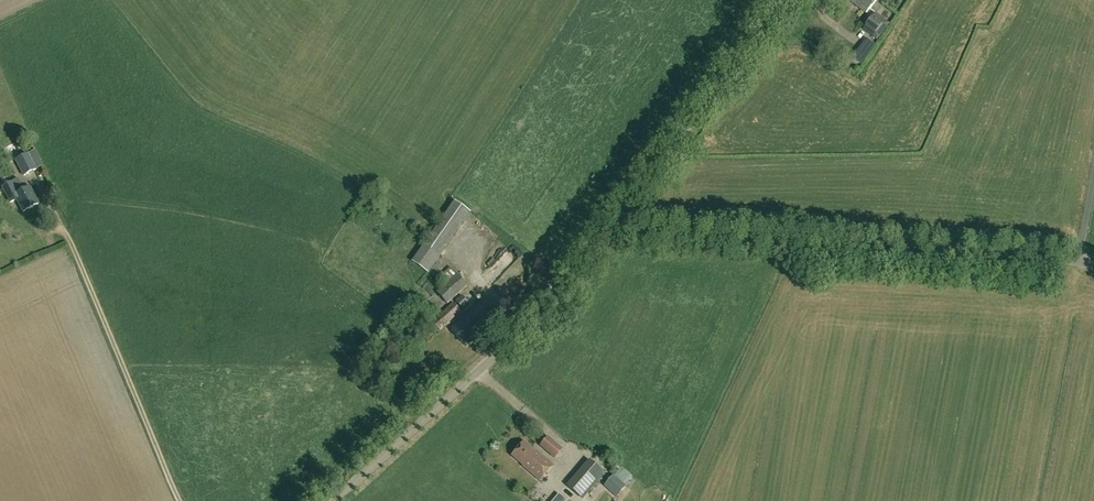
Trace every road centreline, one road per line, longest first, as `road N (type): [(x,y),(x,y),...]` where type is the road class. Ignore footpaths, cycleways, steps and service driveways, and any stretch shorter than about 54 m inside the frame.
road 1 (unclassified): [(1093,265),(610,236)]
road 2 (unclassified): [(339,500),(558,296),(610,236)]
road 3 (unclassified): [(610,236),(788,0)]

